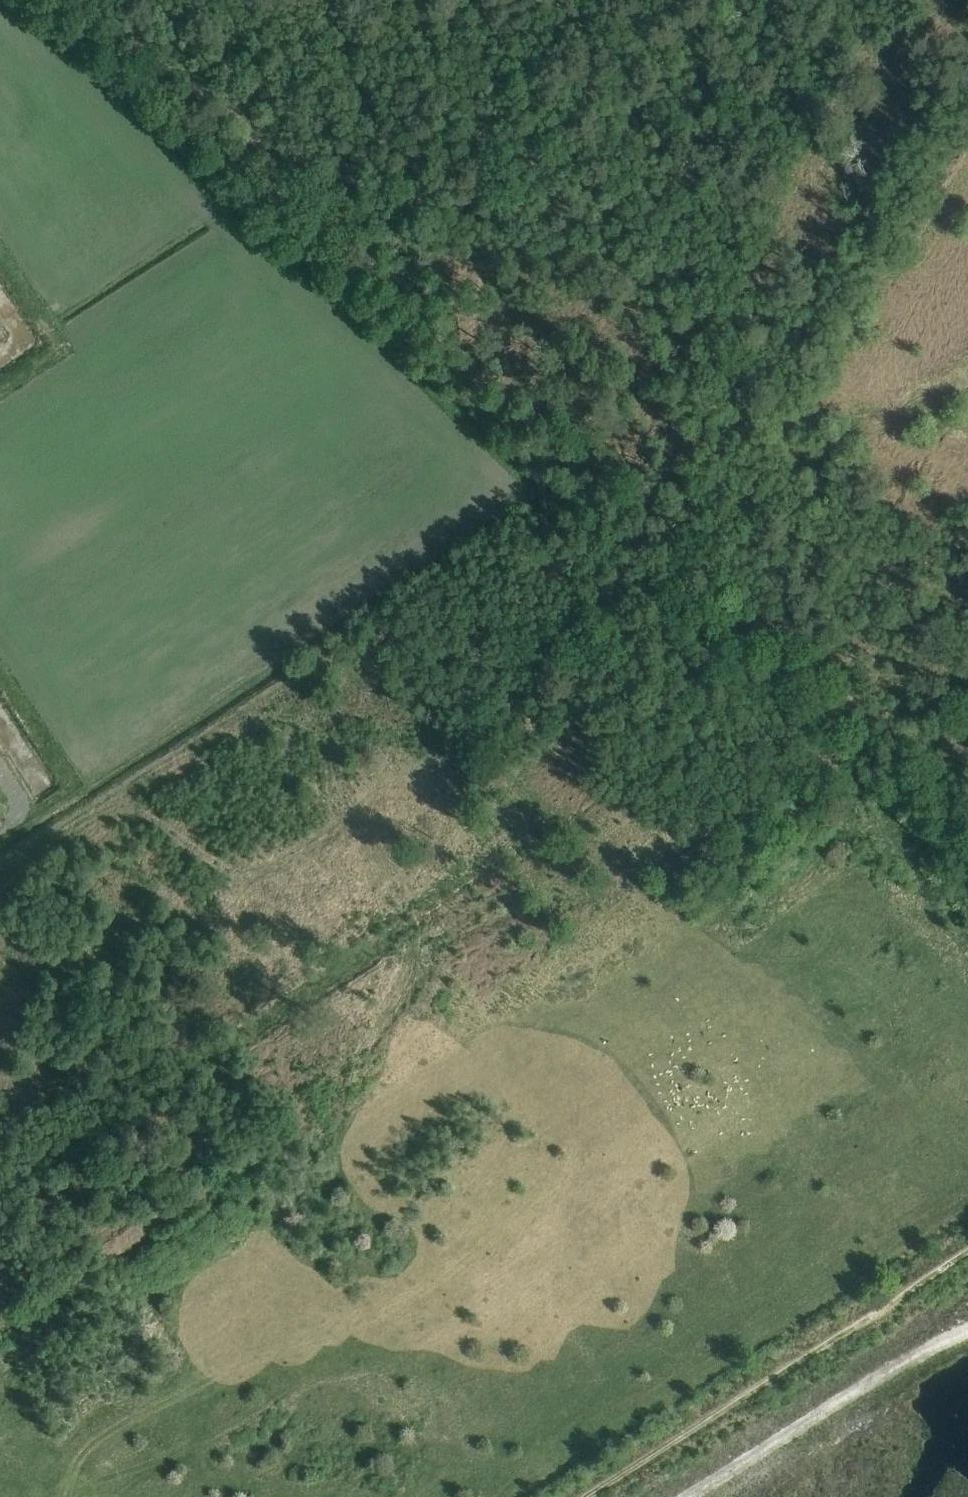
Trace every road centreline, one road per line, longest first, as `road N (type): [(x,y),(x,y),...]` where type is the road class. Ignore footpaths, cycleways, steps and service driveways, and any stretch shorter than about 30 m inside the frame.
road 1 (track): [(967,1250),(588,1496)]

